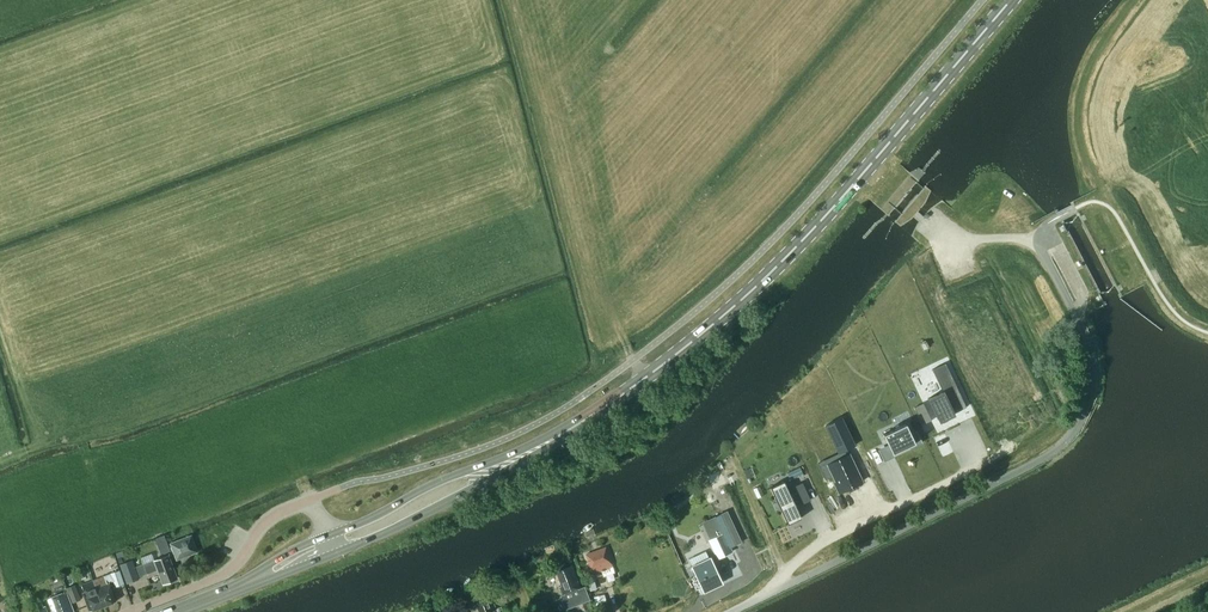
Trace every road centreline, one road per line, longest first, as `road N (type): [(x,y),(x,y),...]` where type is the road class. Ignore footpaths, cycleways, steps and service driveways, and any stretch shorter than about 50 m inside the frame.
road 1 (residential): [(724,611),(1048,454),(1085,412),(1093,370),(1088,340),(1040,240),(954,238),(909,209)]
road 2 (primary): [(544,444),(698,340),(783,263),(1011,0)]
road 3 (primary): [(336,553),(471,489),(544,444)]
road 4 (primary): [(544,444),(418,490),(329,535)]
road 5 (residential): [(128,611),(229,570),(266,521),(312,499)]
road 6 (primary): [(329,535),(160,611)]
road 7 (primary): [(184,611),(336,553)]
road 8 (track): [(785,573),(730,450)]

